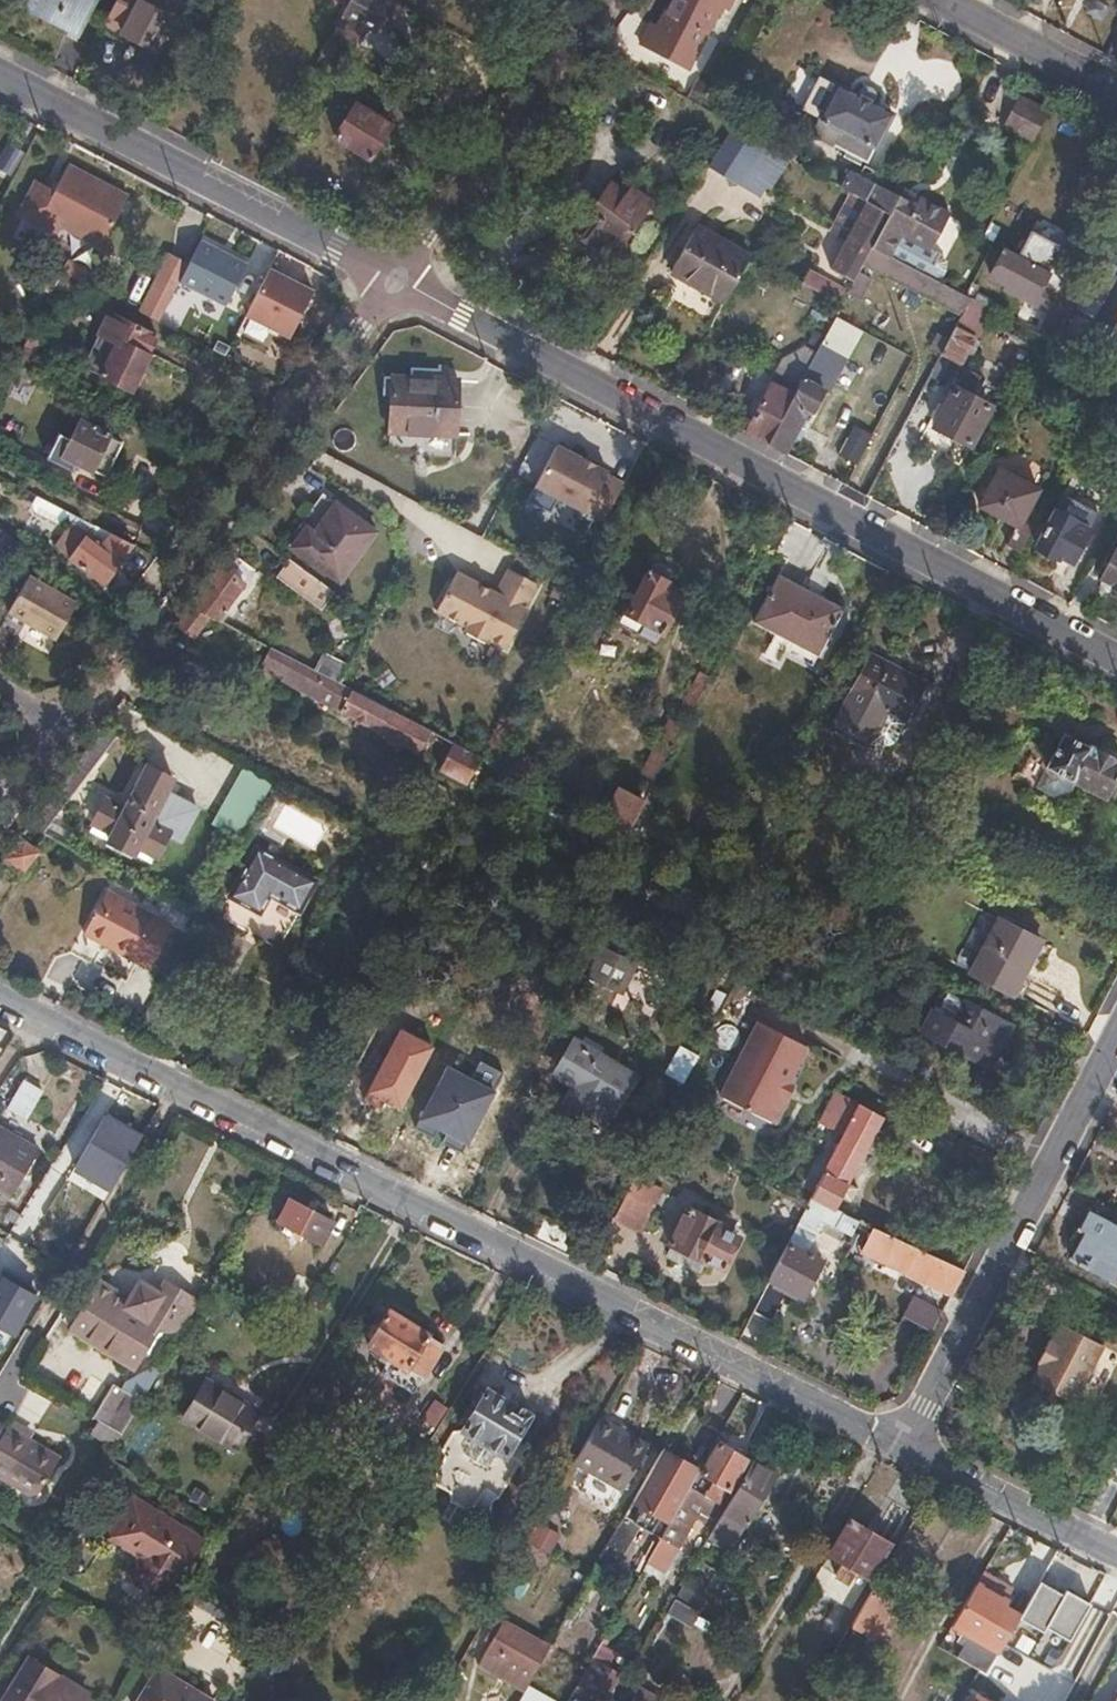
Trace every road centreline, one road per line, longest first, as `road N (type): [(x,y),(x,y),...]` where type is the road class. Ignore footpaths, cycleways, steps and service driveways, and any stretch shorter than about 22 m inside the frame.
road 1 (tertiary): [(0,1002),(902,1445)]
road 2 (residential): [(1116,660),(390,281)]
road 3 (residential): [(60,728),(390,281)]
road 4 (tertiary): [(1116,1035),(902,1445)]
road 5 (residential): [(390,281),(0,77)]
road 6 (residential): [(390,281),(600,0)]
road 7 (tertiary): [(902,1445),(1116,1553)]
road 8 (residential): [(943,0),(1116,91)]

